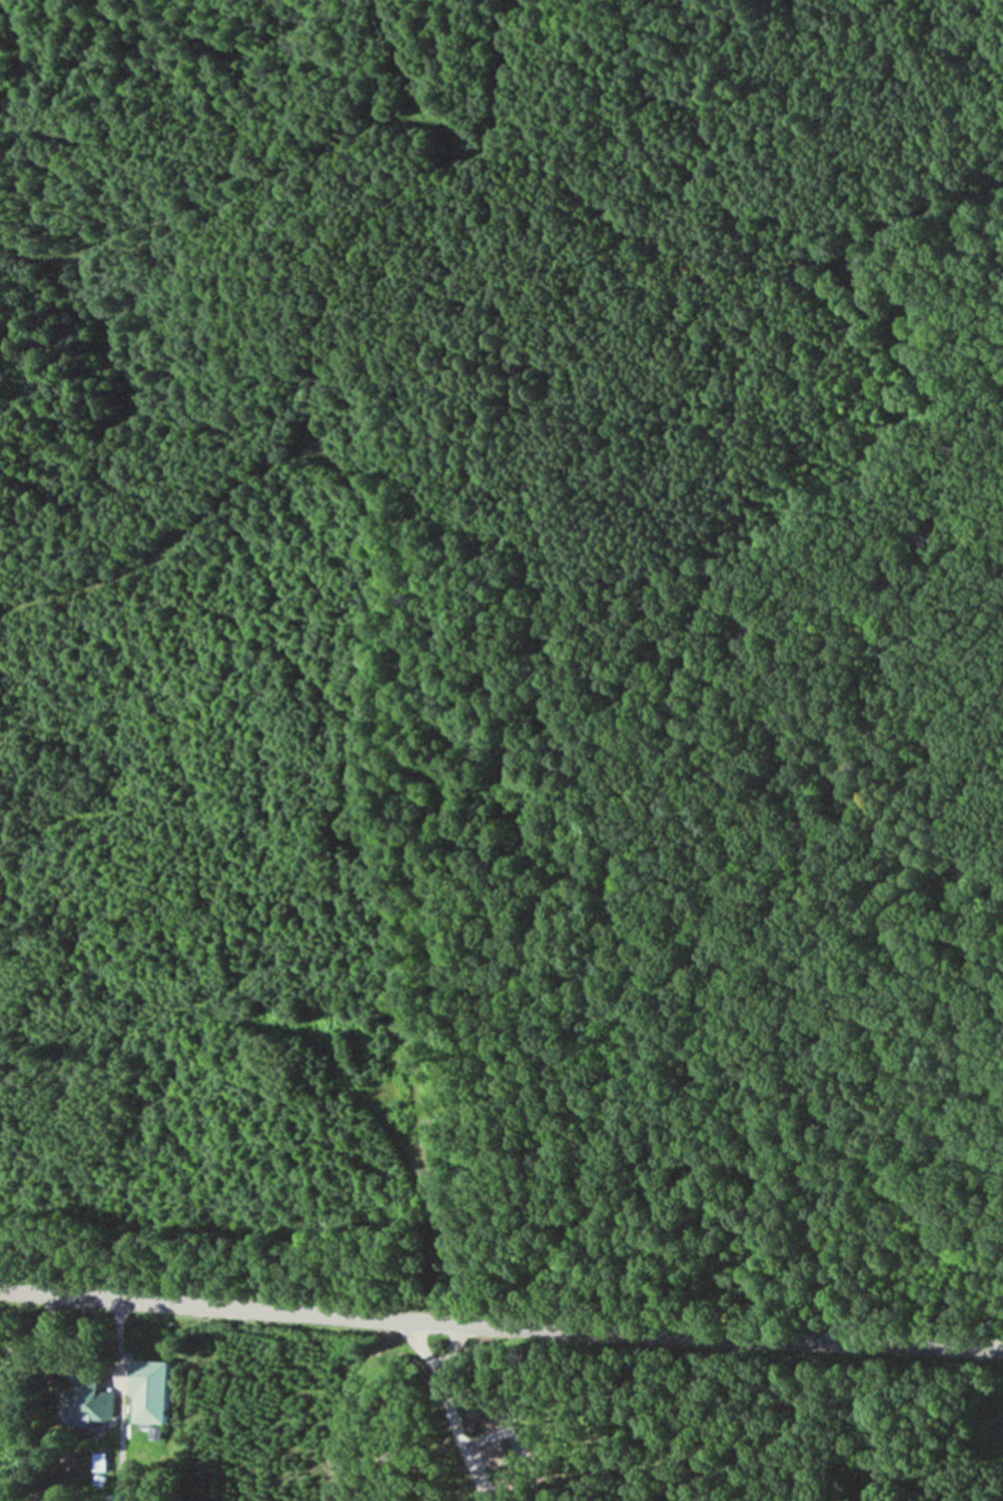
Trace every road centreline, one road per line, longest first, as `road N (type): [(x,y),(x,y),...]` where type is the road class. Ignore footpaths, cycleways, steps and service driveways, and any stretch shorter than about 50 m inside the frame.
road 1 (residential): [(1002,1351),(0,1292)]

